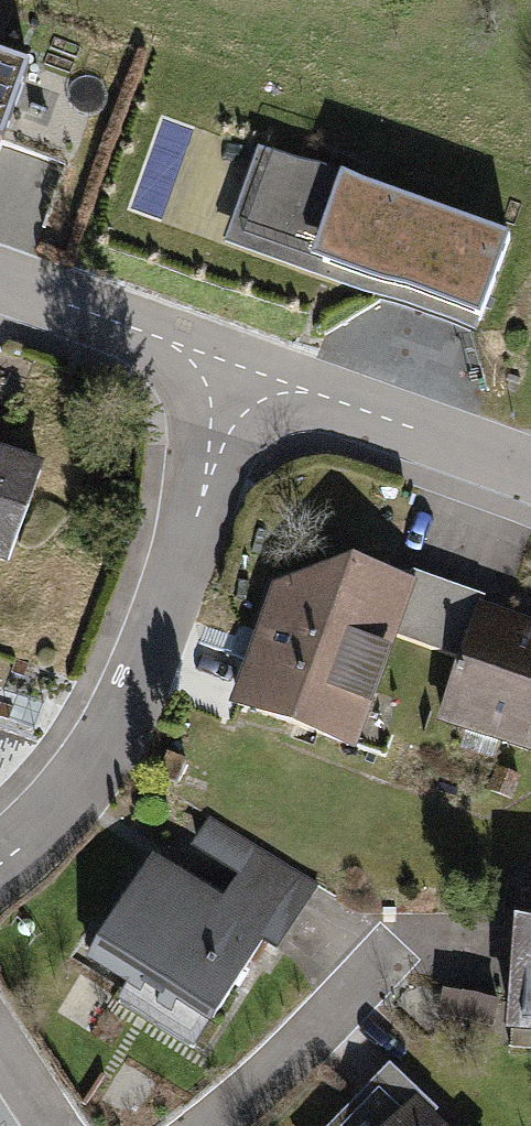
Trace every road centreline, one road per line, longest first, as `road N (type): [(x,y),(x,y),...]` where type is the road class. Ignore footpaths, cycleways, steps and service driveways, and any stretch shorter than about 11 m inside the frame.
road 1 (residential): [(237,393),(95,737),(51,809),(0,855)]
road 2 (residential): [(530,472),(237,393)]
road 3 (residential): [(237,393),(0,298)]

